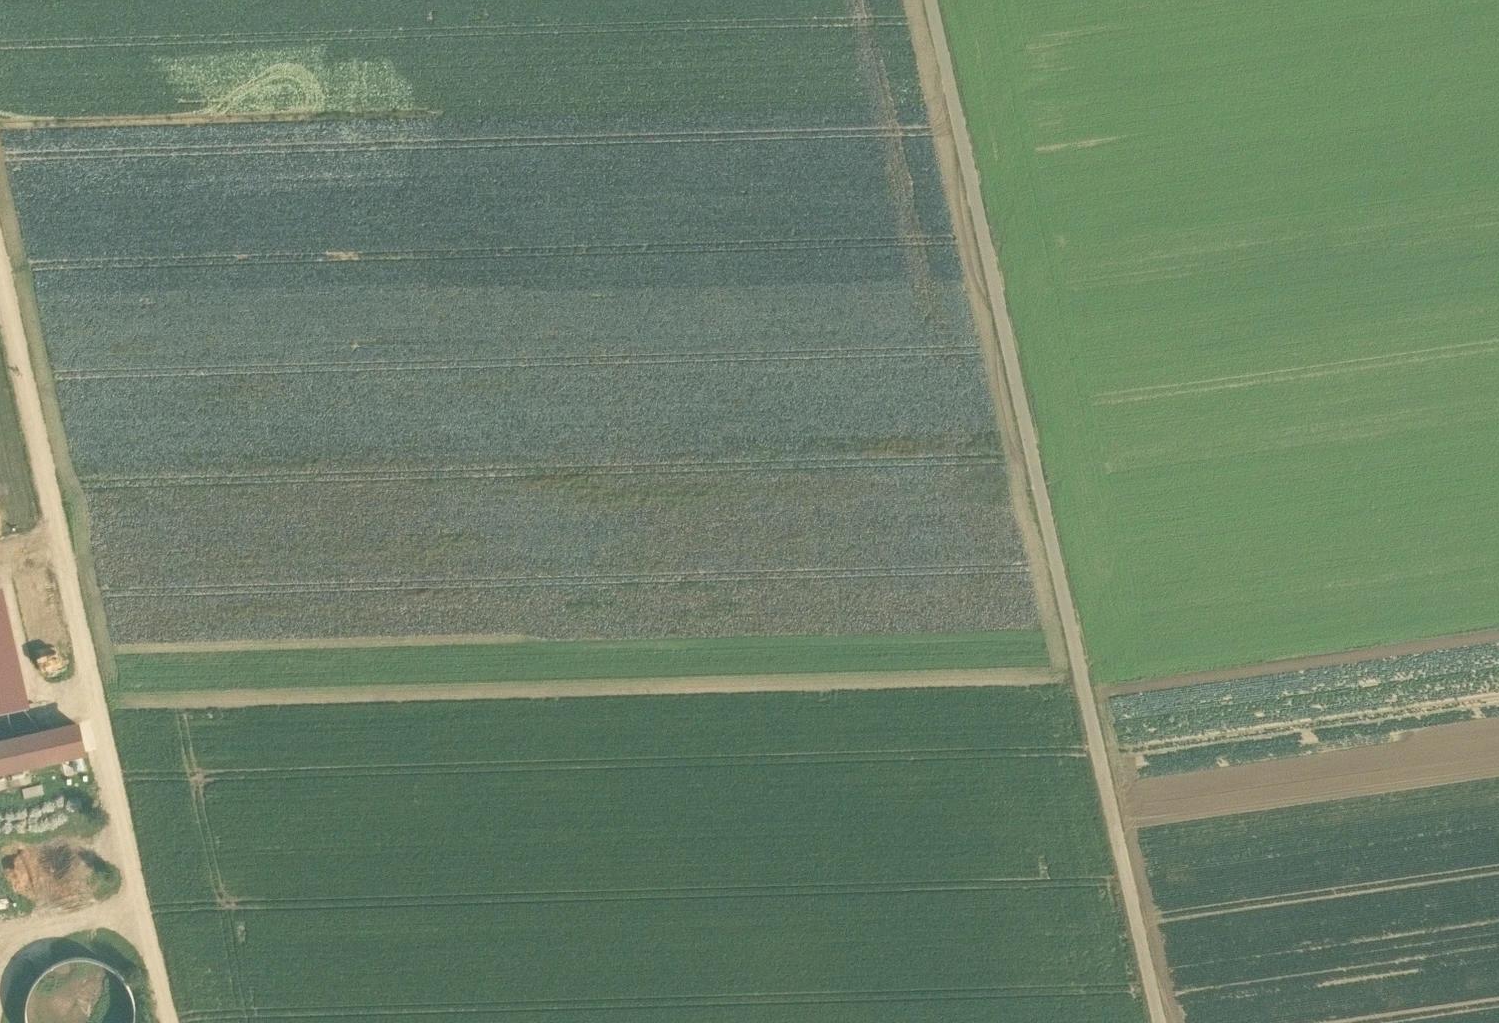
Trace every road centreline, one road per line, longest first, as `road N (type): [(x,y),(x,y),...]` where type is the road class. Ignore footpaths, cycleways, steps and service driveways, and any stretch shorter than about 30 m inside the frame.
road 1 (track): [(1158,1022),(930,0)]
road 2 (track): [(0,275),(167,1022)]

